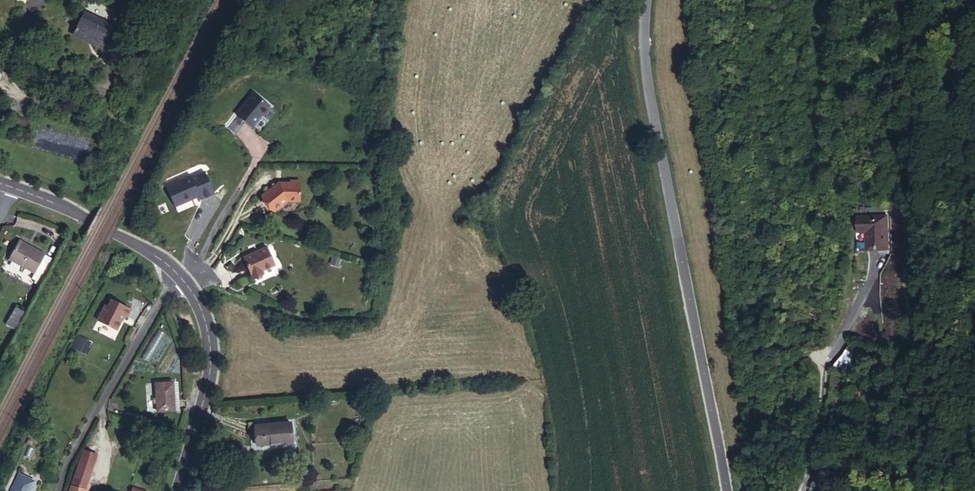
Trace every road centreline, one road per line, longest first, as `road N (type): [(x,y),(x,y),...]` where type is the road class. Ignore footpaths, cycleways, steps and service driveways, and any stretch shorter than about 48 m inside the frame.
road 1 (tertiary): [(648,0),(658,164),(722,490)]
road 2 (residential): [(61,490),(175,271)]
road 3 (tertiary): [(175,271),(196,296),(210,347),(210,379),(179,490)]
road 4 (tertiary): [(4,181),(175,271)]

